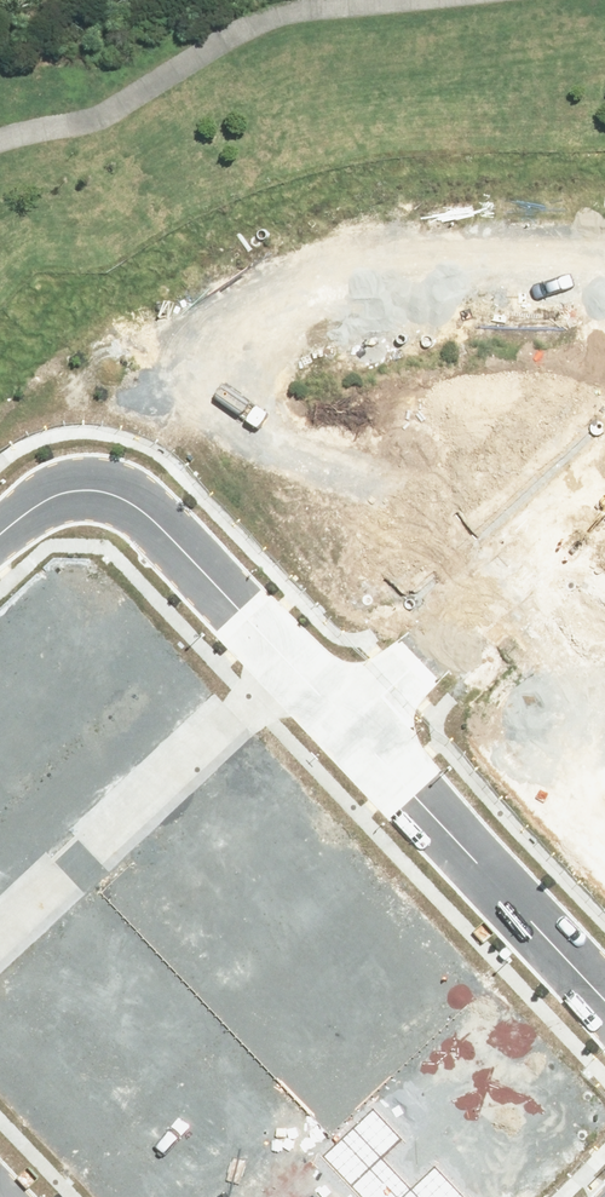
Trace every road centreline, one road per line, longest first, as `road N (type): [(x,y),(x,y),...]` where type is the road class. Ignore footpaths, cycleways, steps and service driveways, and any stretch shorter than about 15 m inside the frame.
road 1 (residential): [(175,535),(333,409),(449,413),(479,422),(562,522)]
road 2 (residential): [(296,668),(0,942)]
road 3 (residential): [(350,728),(604,999)]
road 4 (residential): [(562,522),(350,728)]
road 5 (residential): [(0,534),(27,508),(80,489),(109,490),(148,508),(175,535)]
road 6 (residential): [(175,535),(296,668)]

